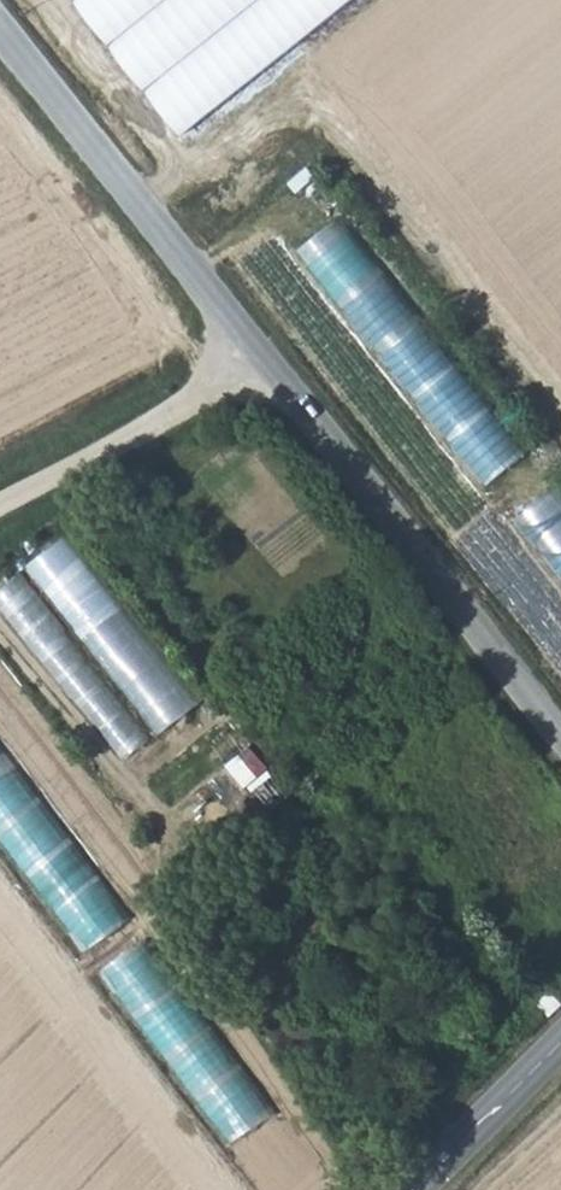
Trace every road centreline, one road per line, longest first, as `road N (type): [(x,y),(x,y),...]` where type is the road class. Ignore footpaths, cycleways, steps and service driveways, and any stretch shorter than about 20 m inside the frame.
road 1 (unclassified): [(560,729),(0,21)]
road 2 (track): [(0,511),(278,369)]
road 3 (secondary): [(407,1189),(560,1036)]

